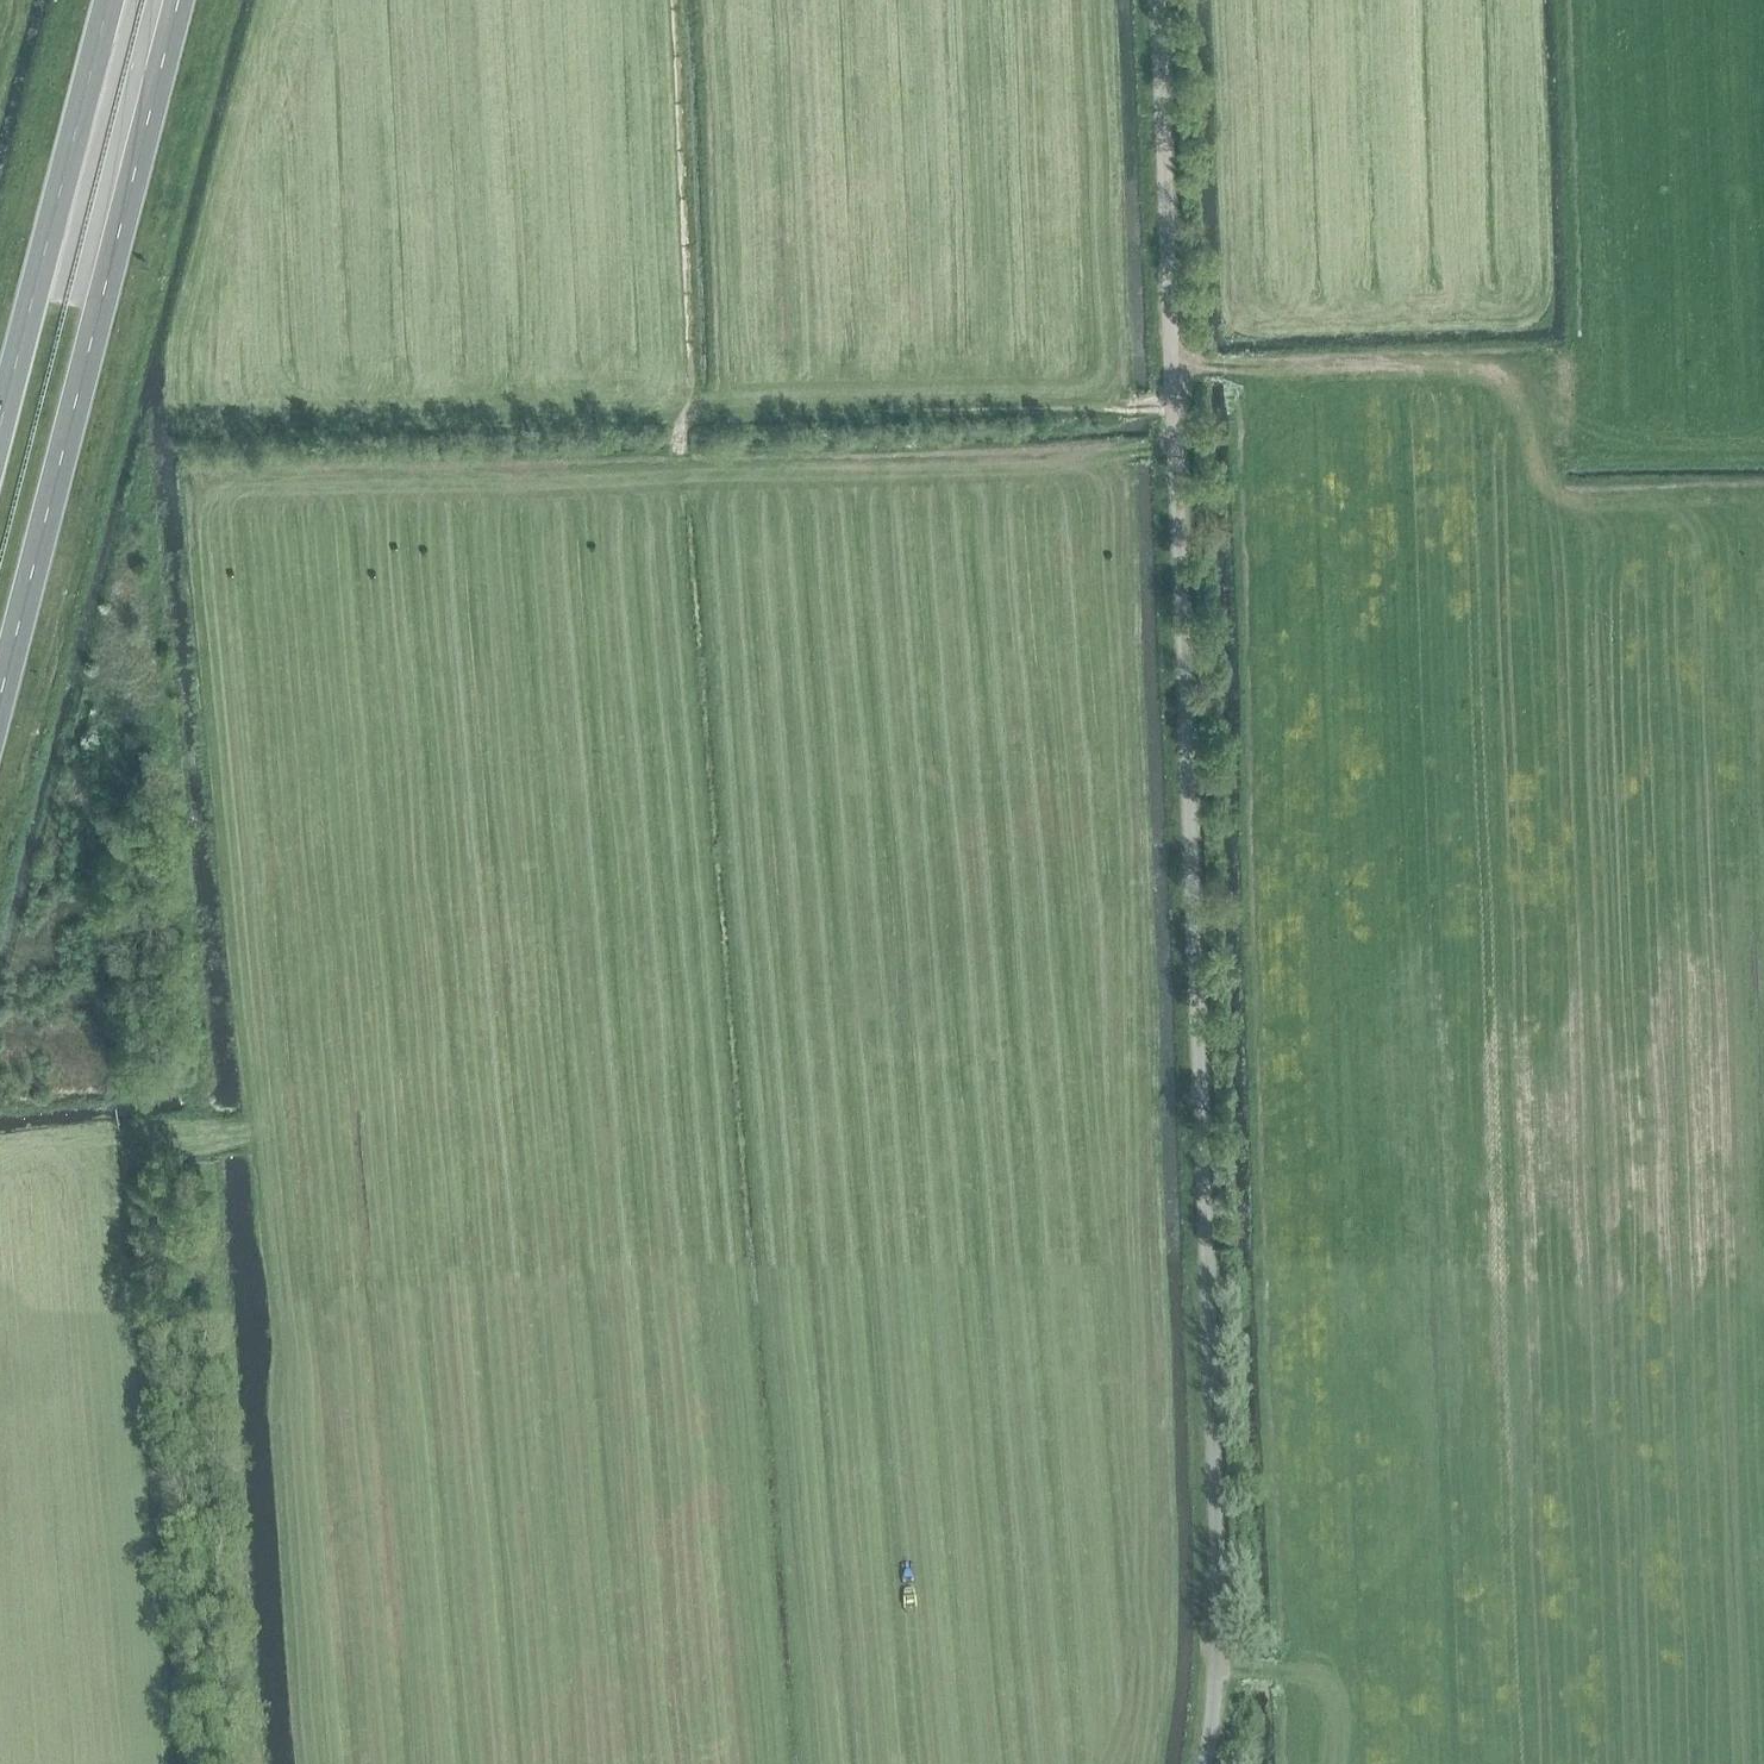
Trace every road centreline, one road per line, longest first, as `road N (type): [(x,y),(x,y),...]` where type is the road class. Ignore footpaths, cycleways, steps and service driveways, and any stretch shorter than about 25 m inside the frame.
road 1 (unclassified): [(1204,1763),(1219,1572),(1165,0)]
road 2 (trunk): [(0,698),(178,0)]
road 3 (trunk): [(108,0),(0,423)]

